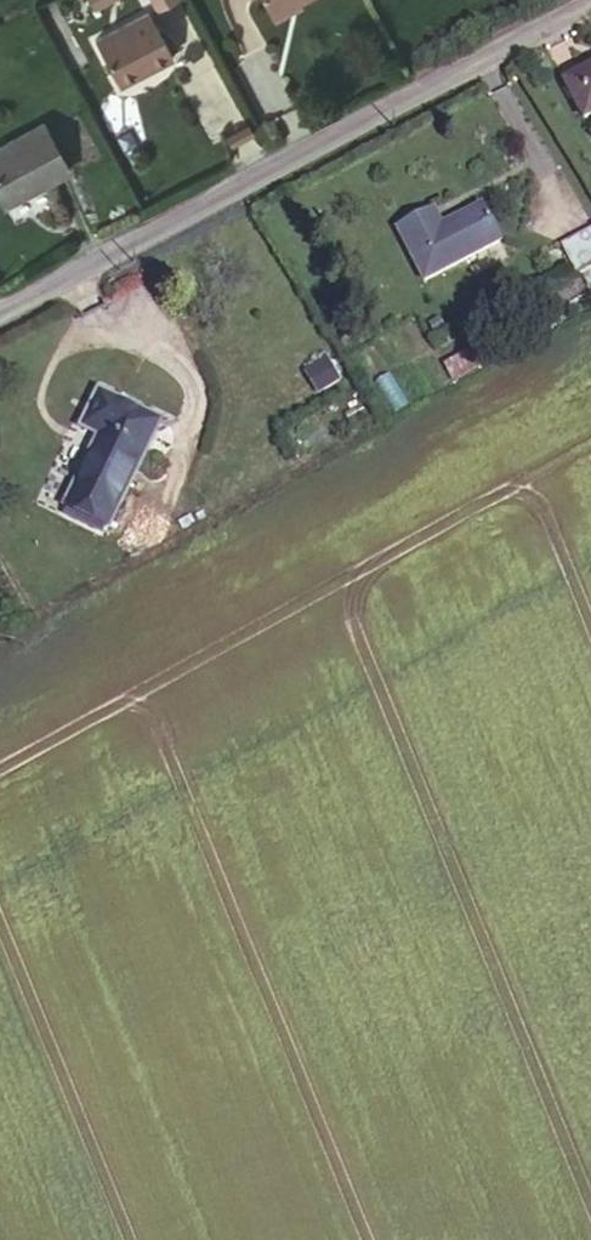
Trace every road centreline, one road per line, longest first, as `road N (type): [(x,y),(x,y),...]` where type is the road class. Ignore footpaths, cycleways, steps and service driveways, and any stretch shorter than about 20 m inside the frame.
road 1 (unclassified): [(0,307),(590,0)]

